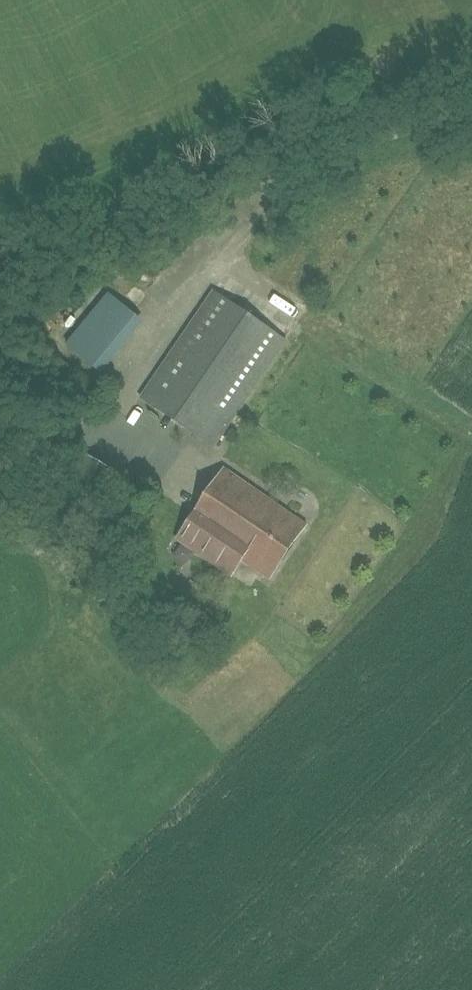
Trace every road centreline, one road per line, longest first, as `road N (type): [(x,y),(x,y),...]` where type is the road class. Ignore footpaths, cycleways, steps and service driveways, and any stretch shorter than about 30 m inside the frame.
road 1 (unclassified): [(471,126),(411,134),(318,165),(232,233),(118,386),(63,405),(0,388)]

